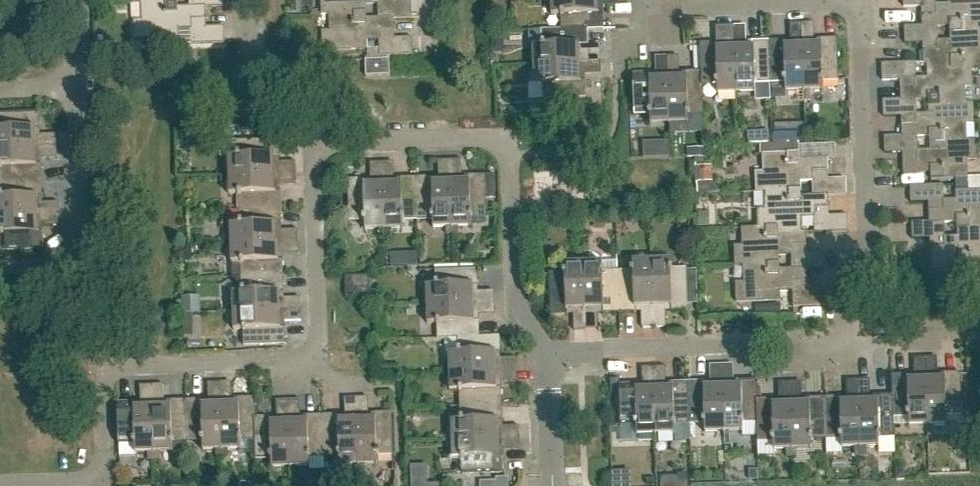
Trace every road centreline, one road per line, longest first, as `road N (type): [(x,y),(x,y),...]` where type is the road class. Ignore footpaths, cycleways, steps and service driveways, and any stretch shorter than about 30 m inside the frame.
road 1 (residential): [(313,146),(319,360),(118,366),(103,379),(107,481),(21,485)]
road 2 (residential): [(548,353),(519,311),(512,162),(499,141),(313,146)]
road 3 (residential): [(849,344),(846,273),(866,231),(859,3),(824,5)]
road 4 (residential): [(849,344),(548,353)]
road 5 (residential): [(0,264),(80,260),(75,87)]
road 6 (residential): [(824,5),(647,10)]
road 7 (residential): [(245,0),(246,46),(312,131),(313,146)]
road 8 (residential): [(551,485),(548,353)]

